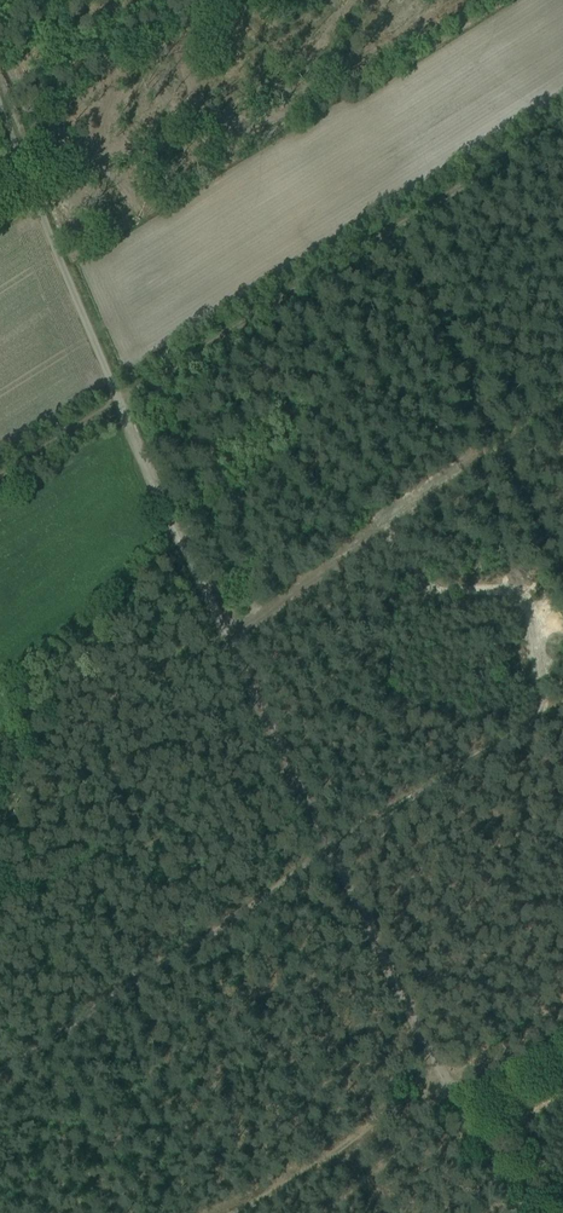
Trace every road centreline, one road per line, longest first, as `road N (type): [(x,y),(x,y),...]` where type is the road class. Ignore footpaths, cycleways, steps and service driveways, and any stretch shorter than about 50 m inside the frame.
road 1 (track): [(517,1212),(440,1077),(119,398),(0,110)]
road 2 (track): [(562,123),(119,398)]
road 3 (track): [(0,1069),(333,852)]
road 4 (track): [(440,1077),(232,1212)]

